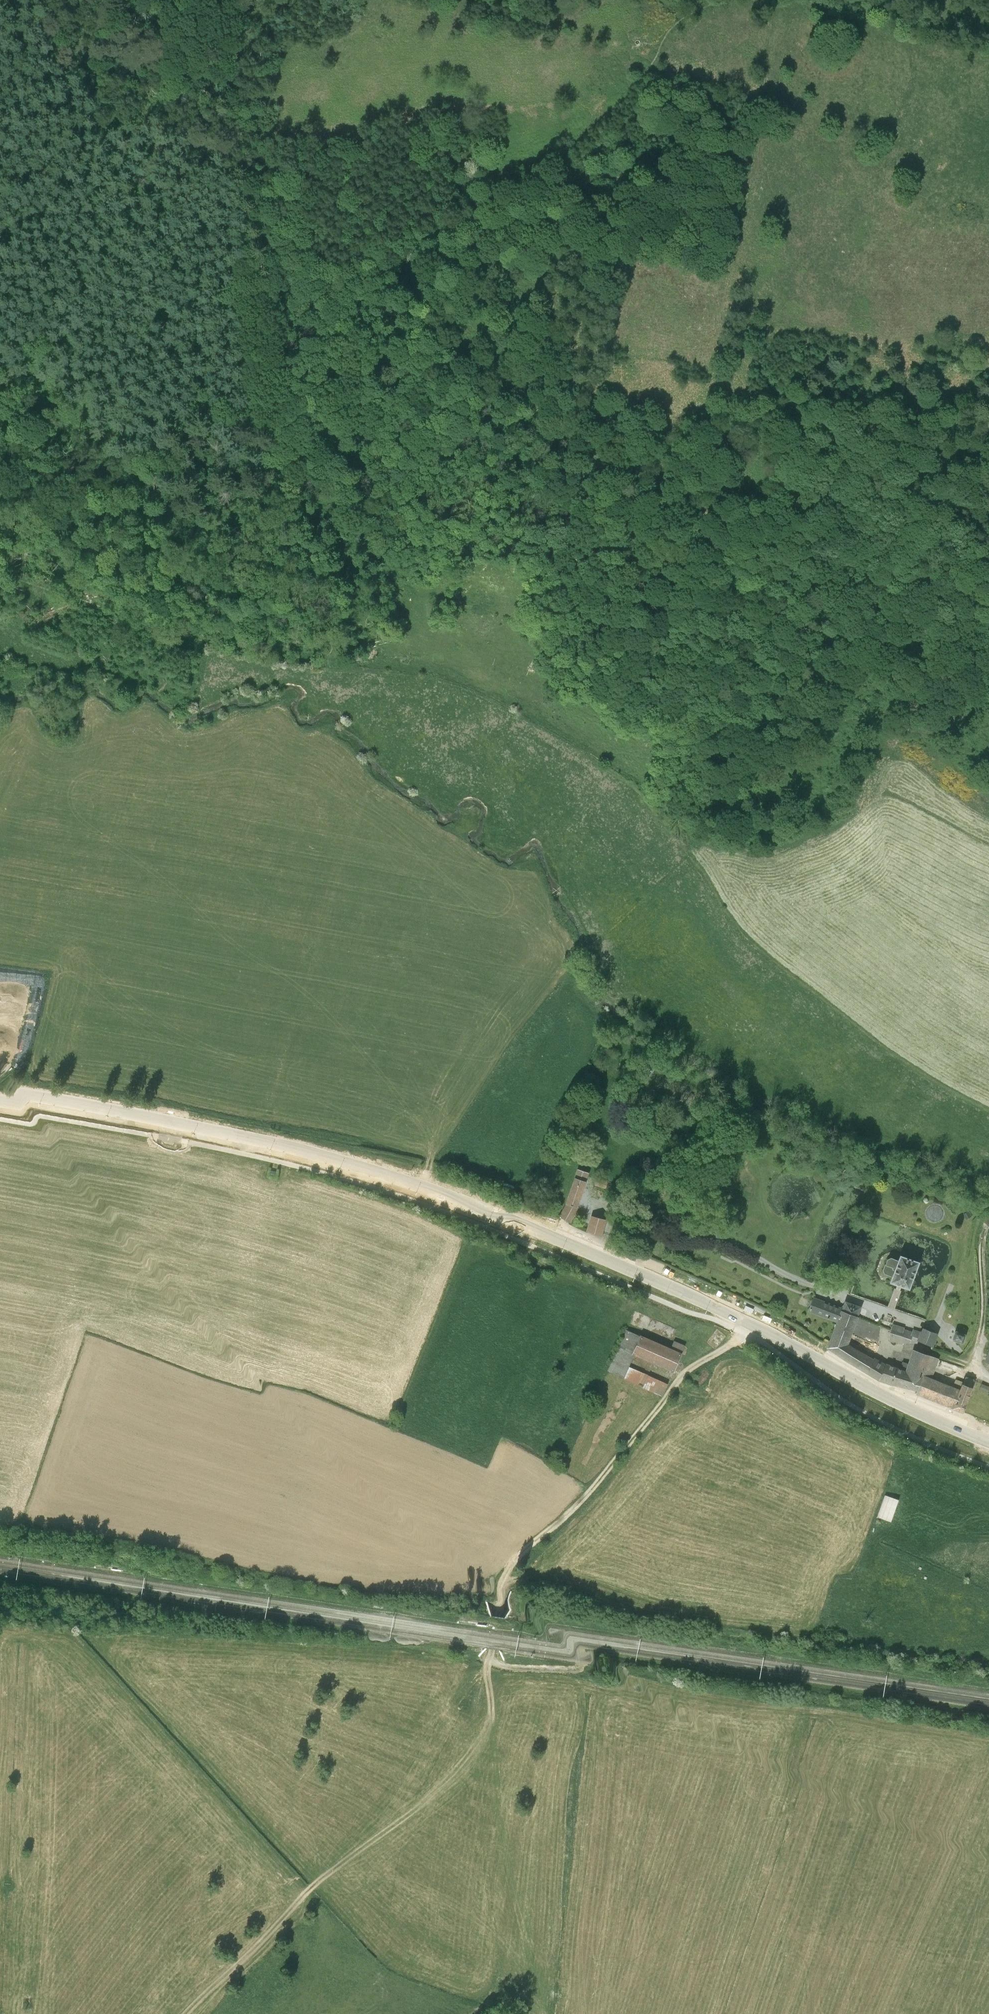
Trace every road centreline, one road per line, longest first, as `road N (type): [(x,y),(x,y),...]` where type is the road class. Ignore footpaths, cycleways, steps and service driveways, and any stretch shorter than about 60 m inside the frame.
road 1 (track): [(716,0),(671,28),(610,111),(486,185),(417,262),(388,319),(377,375),(386,429),(335,504),(318,668),(126,627),(0,577)]
road 2 (tertiary): [(0,1100),(199,1137),(414,1193),(758,1336),(875,1402),(988,1453)]
road 3 (track): [(758,1336),(707,1376),(595,1502),(517,1575),(497,1614),(490,1662)]

